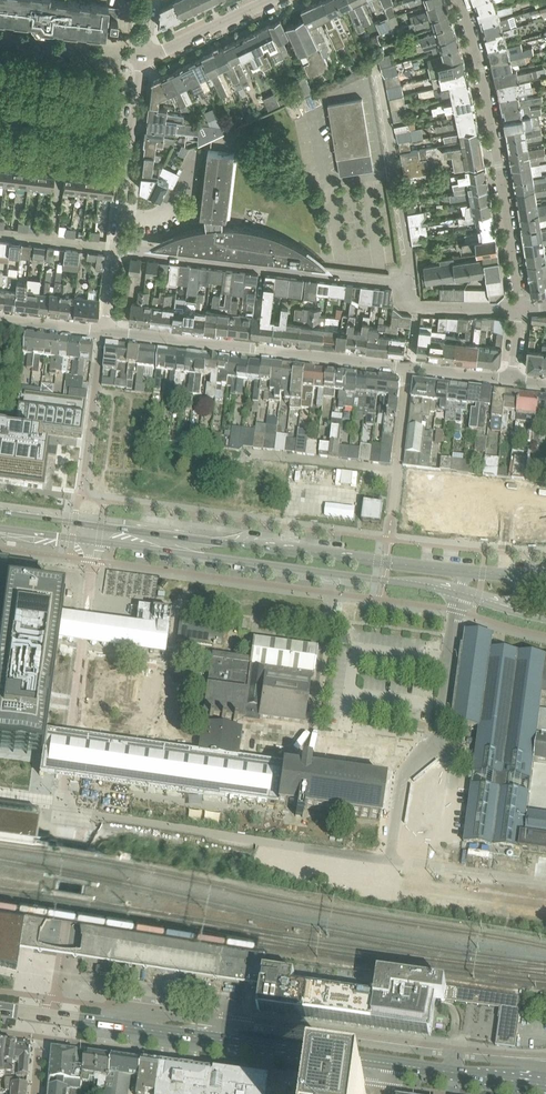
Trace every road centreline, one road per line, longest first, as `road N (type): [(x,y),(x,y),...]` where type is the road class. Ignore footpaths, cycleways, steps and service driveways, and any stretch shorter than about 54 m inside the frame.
road 1 (tertiary): [(0,529),(436,586),(545,620)]
road 2 (tertiary): [(545,577),(0,512)]
road 3 (tertiary): [(47,1016),(391,1063)]
road 4 (residential): [(460,0),(500,167),(520,308)]
road 5 (residential): [(410,367),(103,329)]
road 6 (residential): [(115,249),(404,280)]
road 7 (residential): [(404,280),(411,266),(376,62)]
road 8 (tertiary): [(391,1063),(545,1086)]
road 9 (residential): [(85,471),(103,329)]
road 10 (residential): [(142,55),(0,38)]
road 11 (residential): [(393,505),(410,367)]
road 12 (residential): [(142,55),(269,0)]
road 13 (residential): [(404,280),(420,307),(520,308)]
road 14 (residential): [(126,173),(0,159)]

